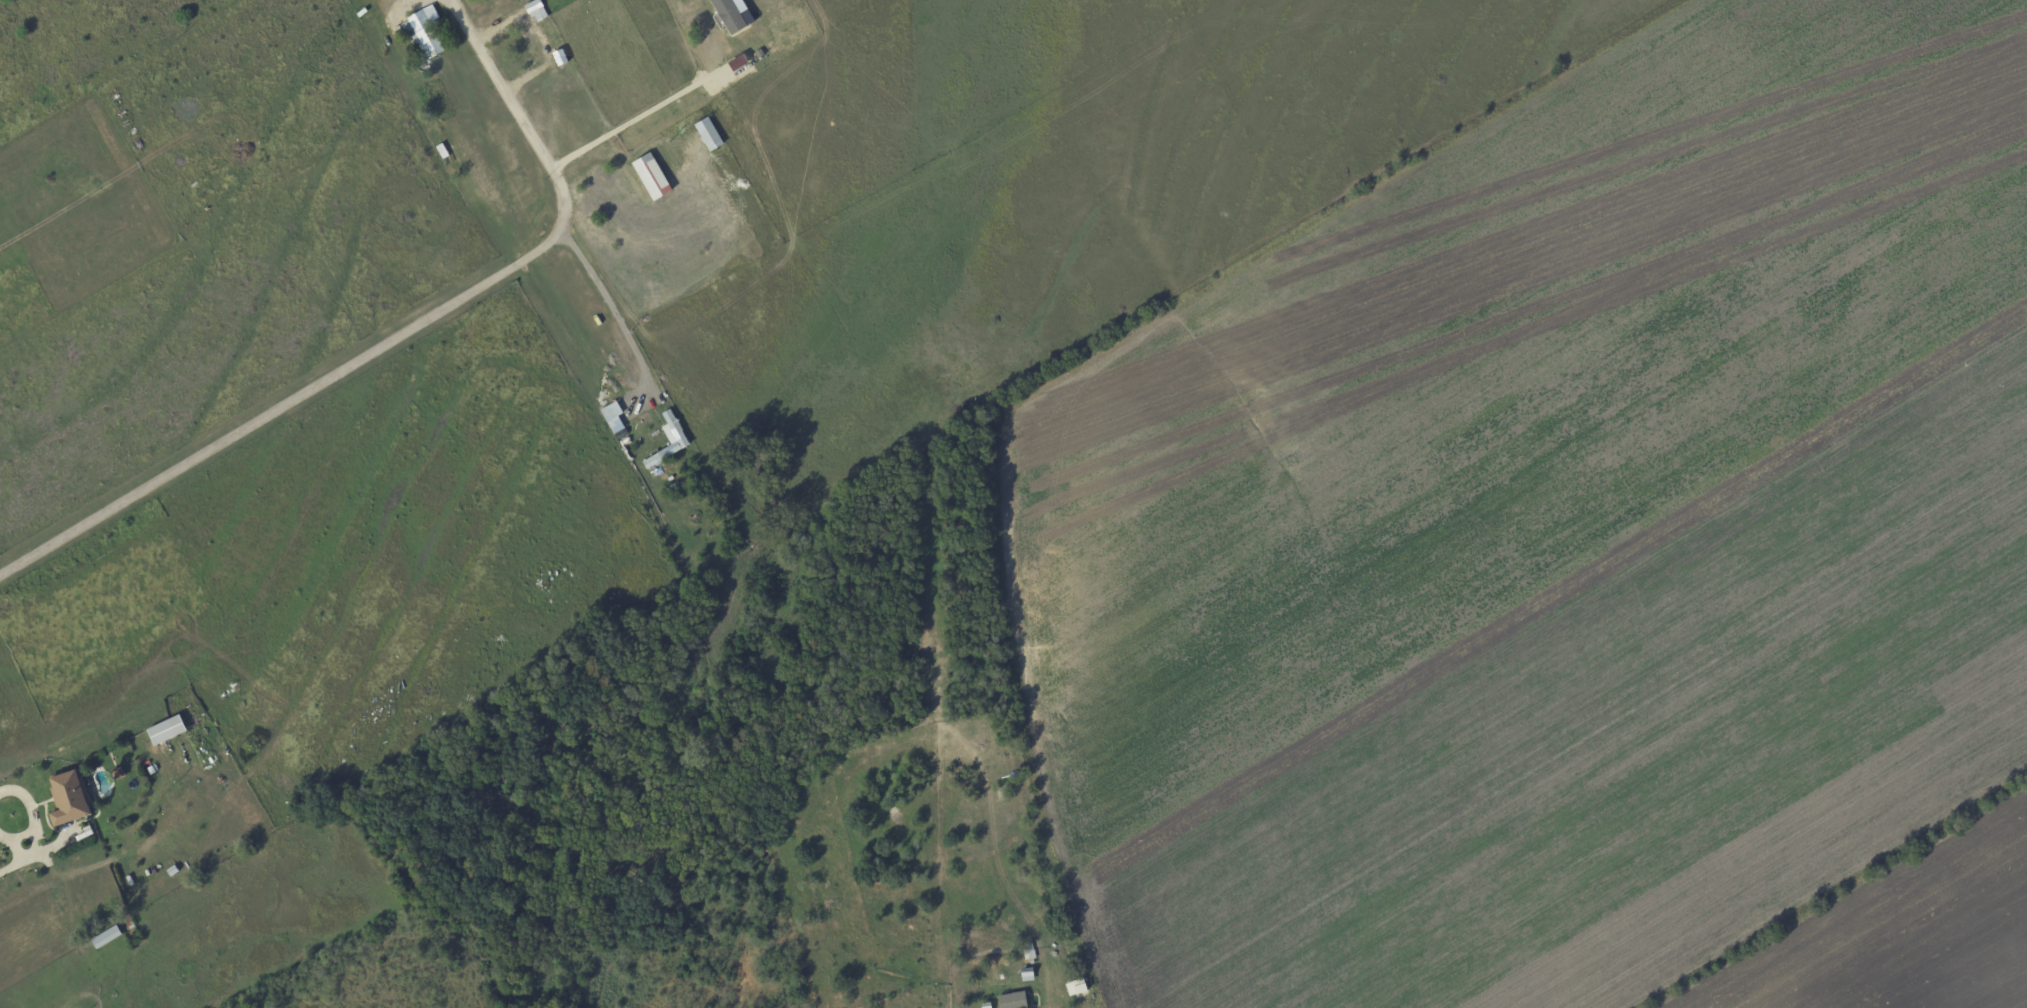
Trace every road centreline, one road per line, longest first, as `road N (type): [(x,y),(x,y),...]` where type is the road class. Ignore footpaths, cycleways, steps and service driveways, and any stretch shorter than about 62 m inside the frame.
road 1 (residential): [(0,575),(562,231),(570,210),(565,188),(452,0)]

